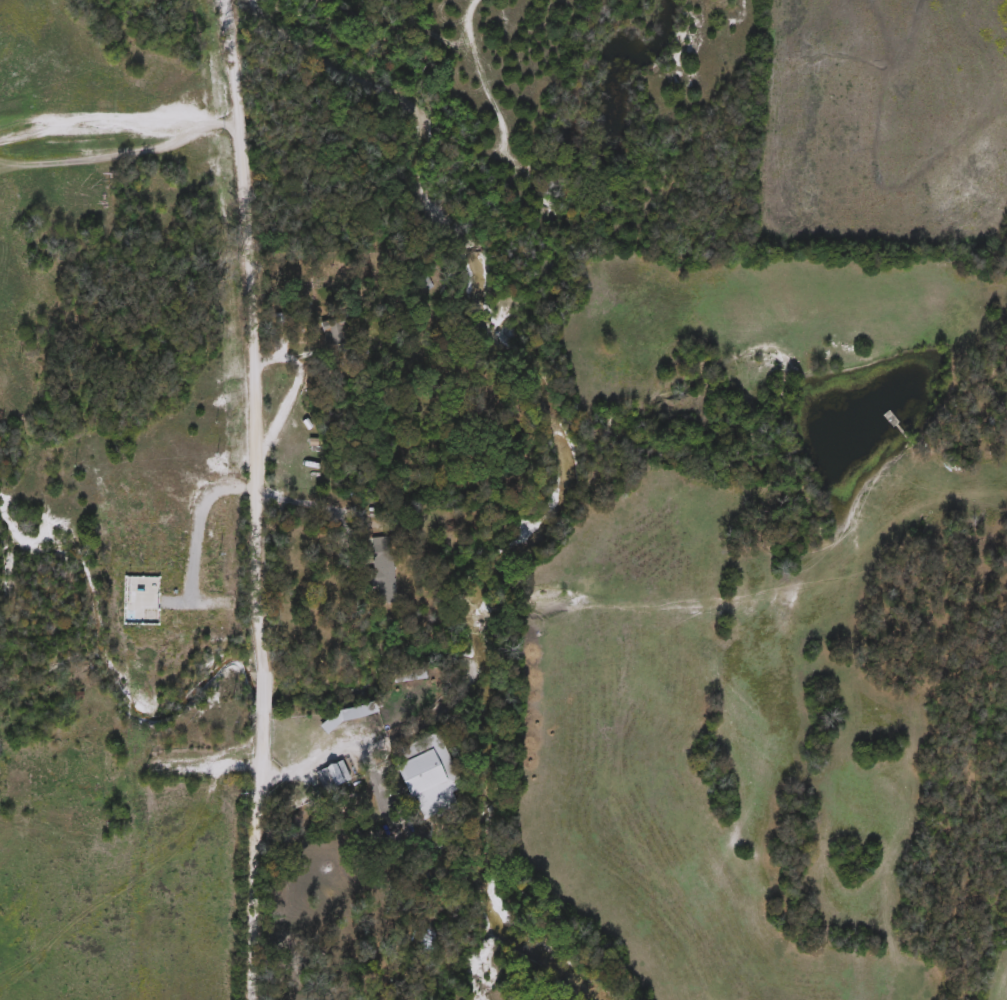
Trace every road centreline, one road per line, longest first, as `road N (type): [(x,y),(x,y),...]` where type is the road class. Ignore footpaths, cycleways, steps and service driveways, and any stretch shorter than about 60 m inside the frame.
road 1 (residential): [(247,999),(259,689),(250,561),(253,376),(219,0)]

